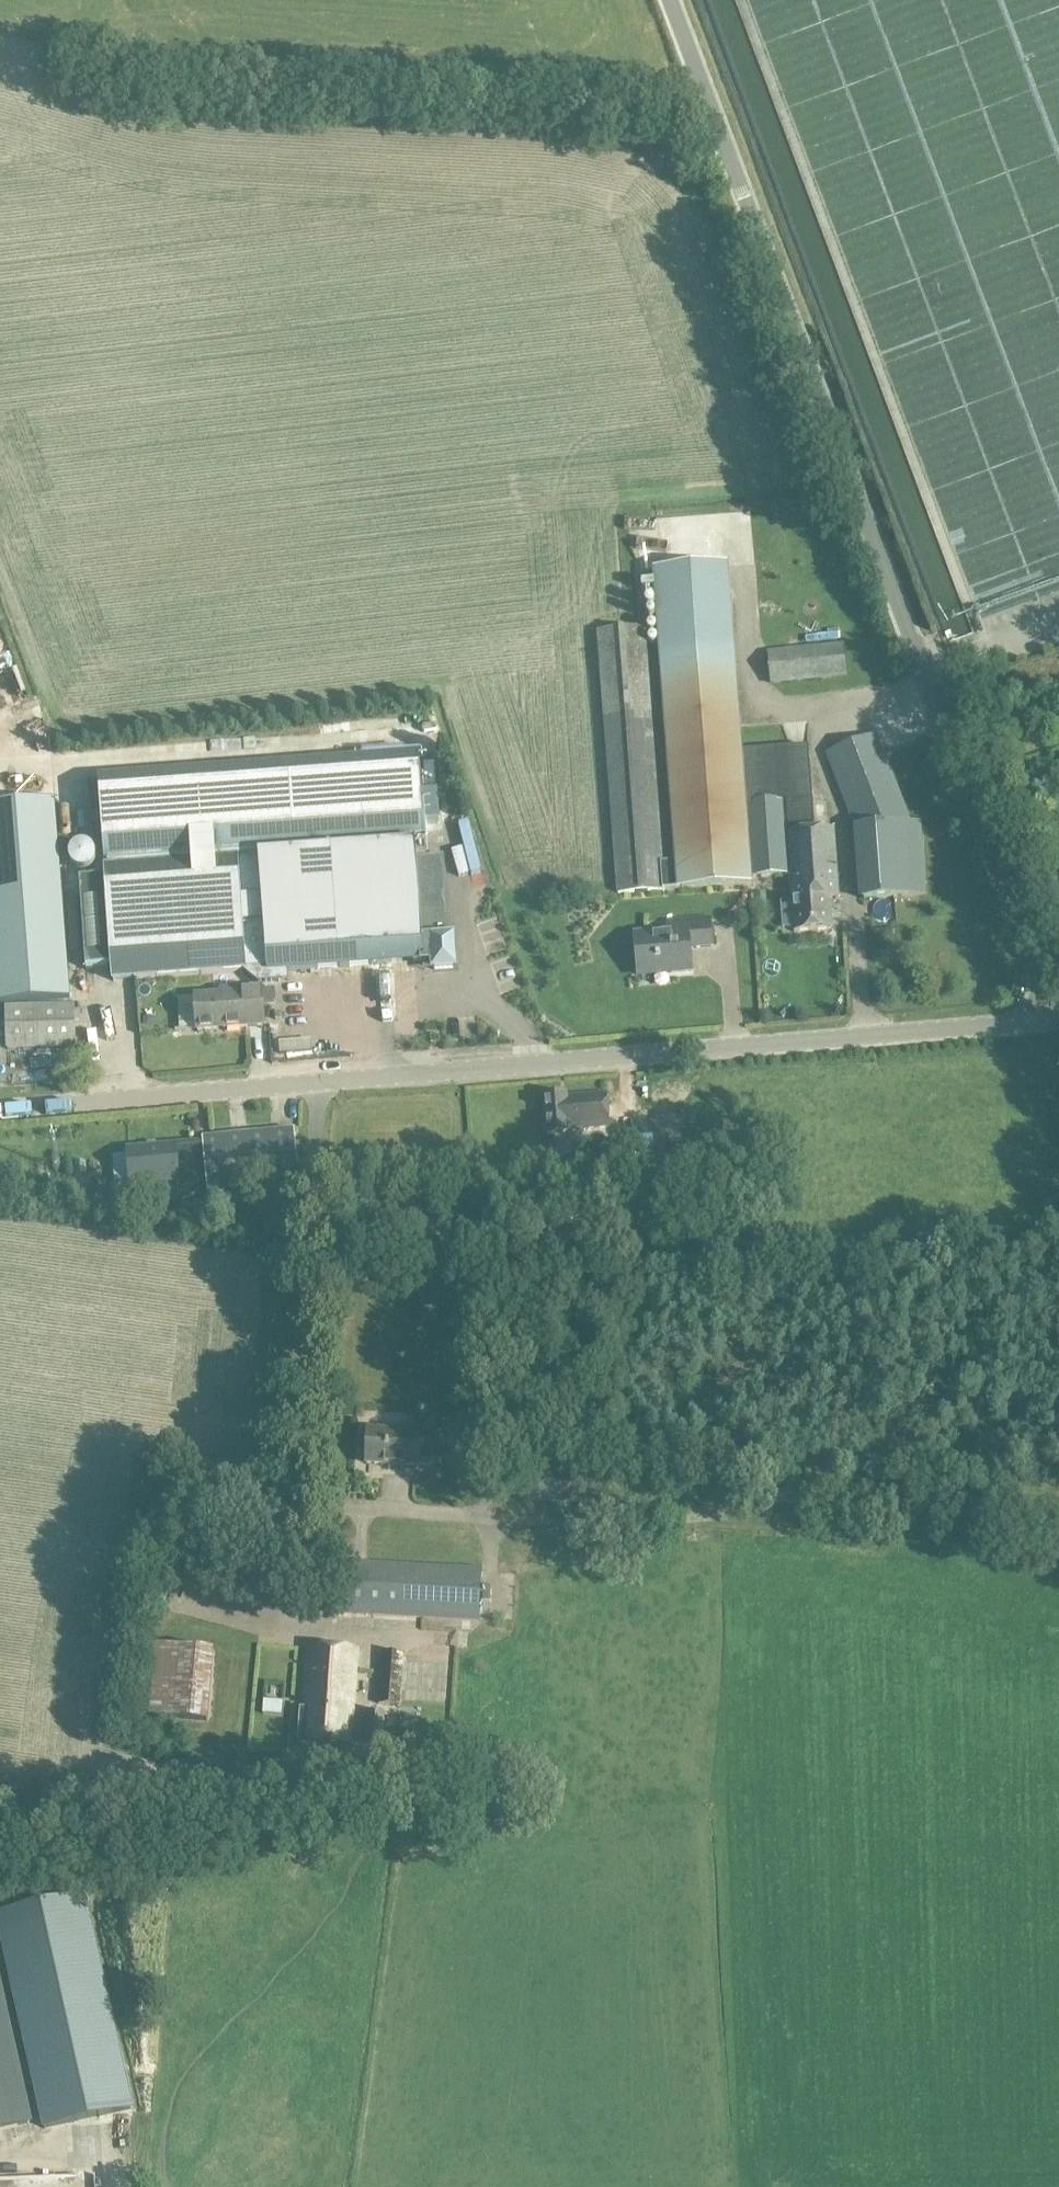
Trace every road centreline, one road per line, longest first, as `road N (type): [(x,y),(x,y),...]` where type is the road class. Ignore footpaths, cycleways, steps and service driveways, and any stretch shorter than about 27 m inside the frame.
road 1 (unclassified): [(1053,1022),(671,0)]
road 2 (unclassified): [(0,1108),(1053,1022)]
road 3 (track): [(118,2186),(115,2143),(0,2154)]

